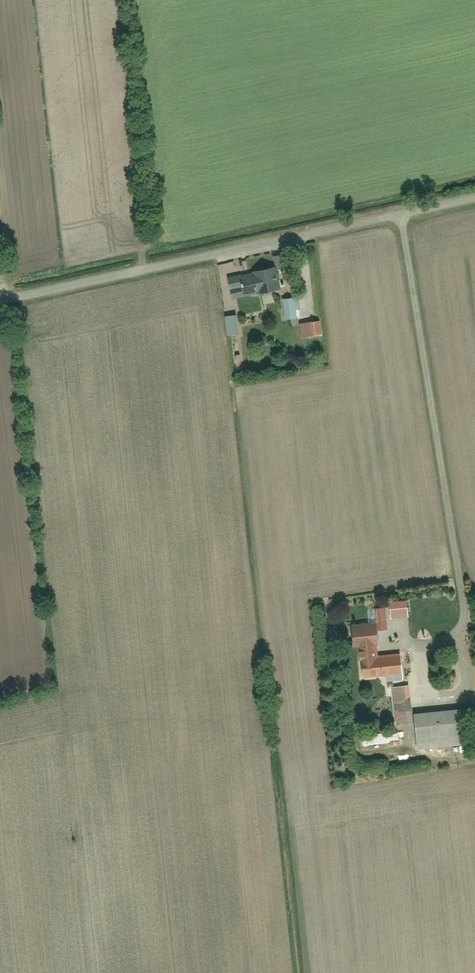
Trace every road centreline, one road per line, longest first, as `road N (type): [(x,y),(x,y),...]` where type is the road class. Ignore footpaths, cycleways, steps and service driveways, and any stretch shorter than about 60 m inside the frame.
road 1 (unclassified): [(0,301),(474,198)]

